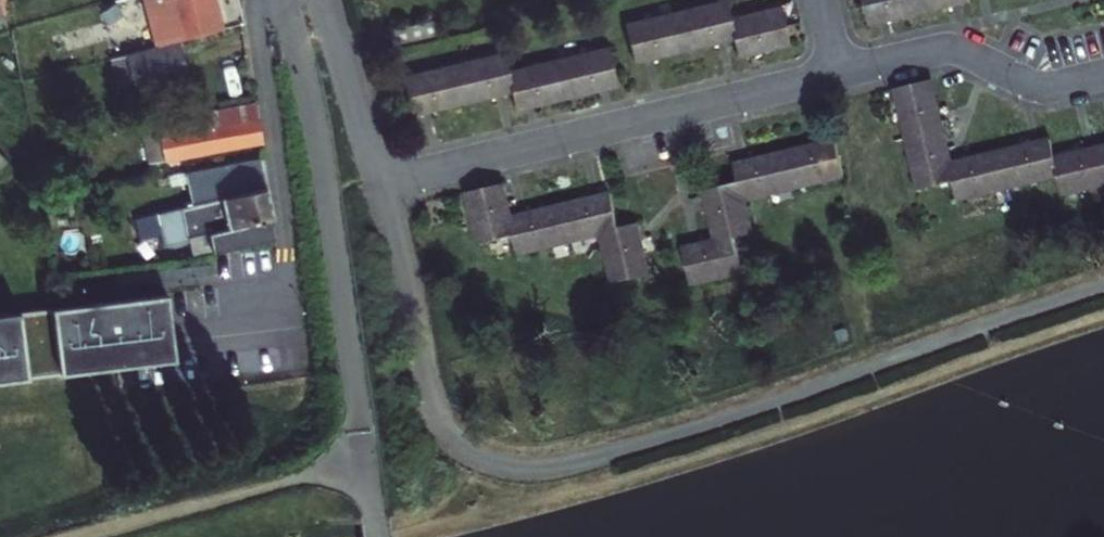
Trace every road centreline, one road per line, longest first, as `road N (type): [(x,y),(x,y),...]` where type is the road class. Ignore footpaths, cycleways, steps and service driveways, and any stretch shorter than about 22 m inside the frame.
road 1 (residential): [(381,185),(437,412),(470,453),(506,467),(581,464),(687,434),(1103,290)]
road 2 (residential): [(381,185),(838,74)]
road 3 (residential): [(285,0),(353,367)]
road 4 (track): [(365,461),(84,536)]
road 5 (residential): [(838,74),(945,51),(1040,87),(1103,74)]
road 6 (residential): [(282,215),(264,0)]
road 7 (residential): [(323,0),(381,185)]

